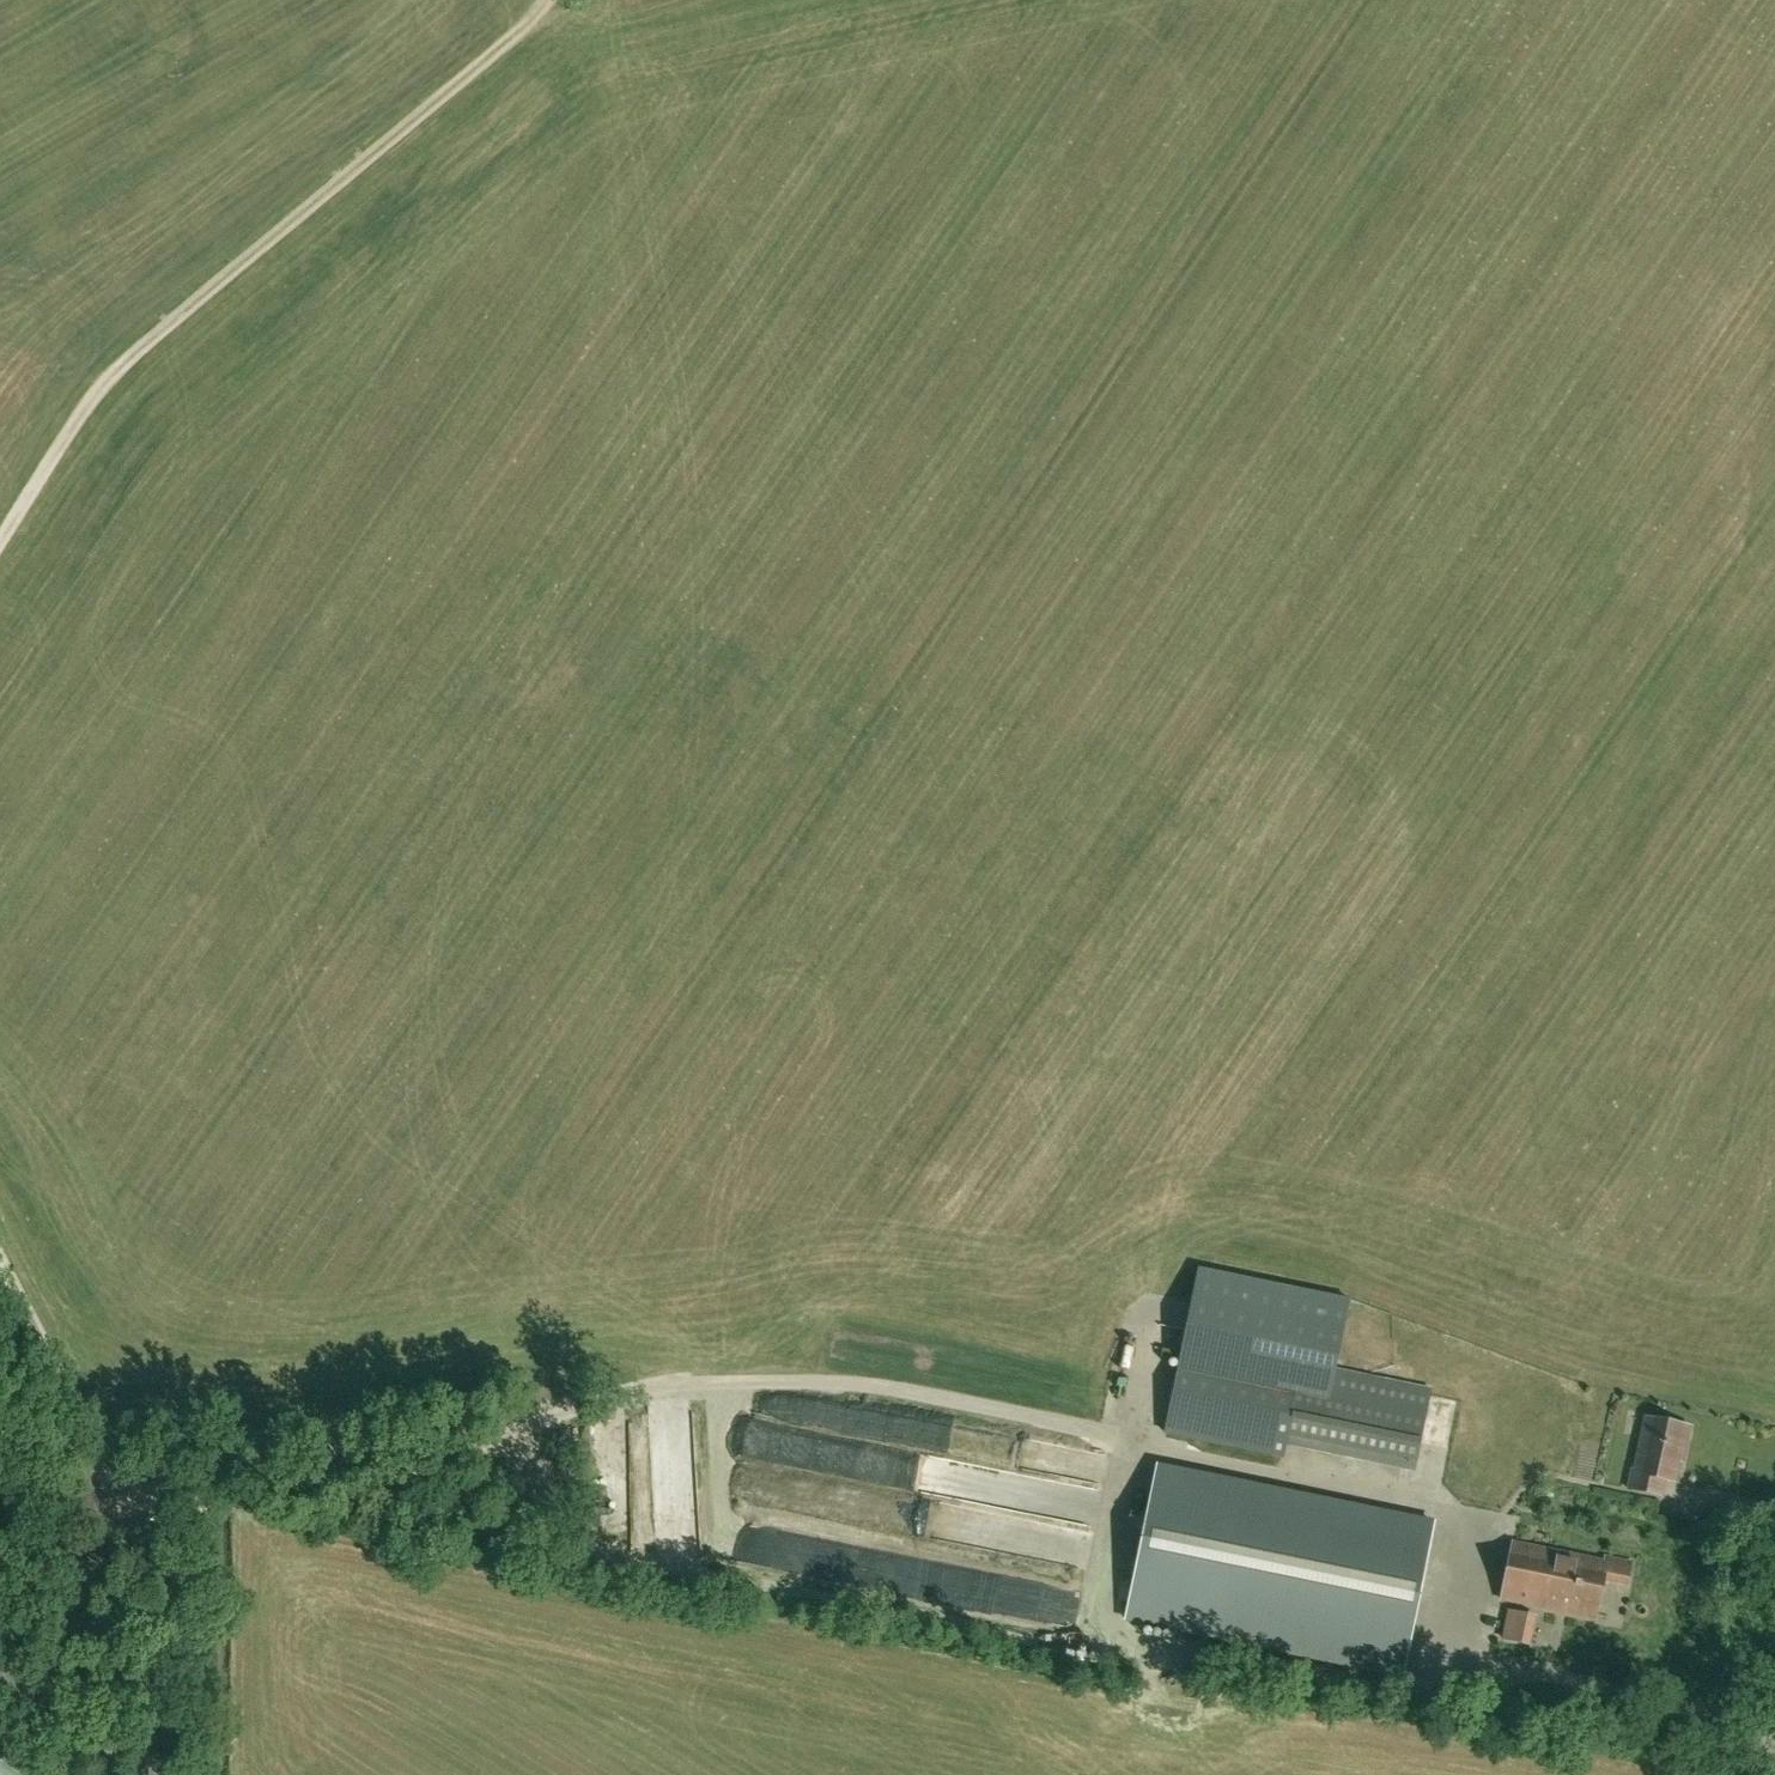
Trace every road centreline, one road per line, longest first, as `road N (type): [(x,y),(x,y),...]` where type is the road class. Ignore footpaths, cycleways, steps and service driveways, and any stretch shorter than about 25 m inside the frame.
road 1 (track): [(1774,1728),(1453,1650),(1475,1525),(905,1391),(724,1382),(650,1389),(416,1471),(247,1475),(113,1494),(0,1267)]
road 2 (track): [(549,0),(108,377),(0,546)]
road 3 (tertiary): [(170,1774),(0,1661)]

